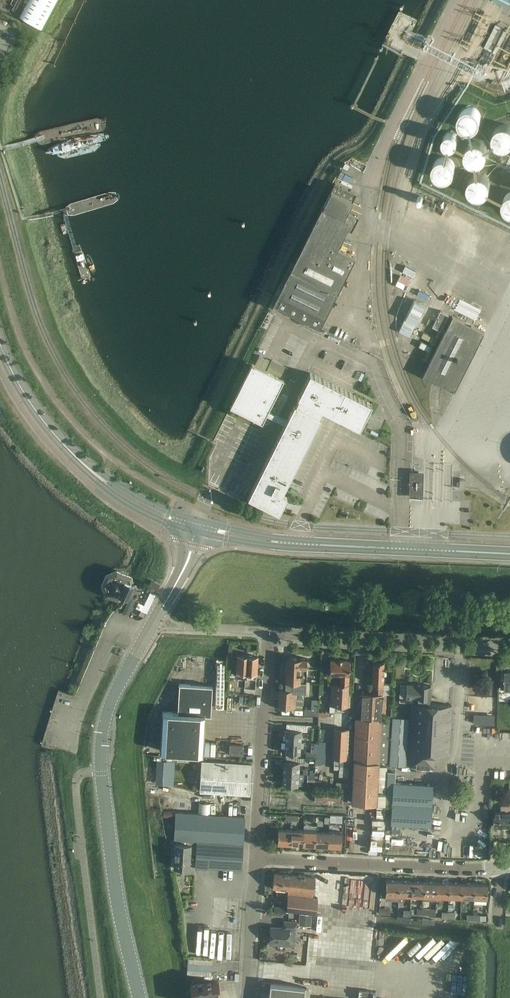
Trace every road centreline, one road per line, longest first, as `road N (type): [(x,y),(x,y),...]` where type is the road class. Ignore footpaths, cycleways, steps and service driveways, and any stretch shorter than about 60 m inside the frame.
road 1 (tertiary): [(140,997),(117,902),(101,740),(124,674),(176,587),(195,527)]
road 2 (tertiary): [(195,527),(293,544),(509,553)]
road 3 (residential): [(195,527),(143,509),(64,446),(0,347)]
road 4 (residential): [(256,859),(498,868)]
road 5 (residential): [(509,645),(273,634)]
road 6 (residential): [(256,859),(273,634)]
road 7 (residential): [(247,997),(256,859)]

